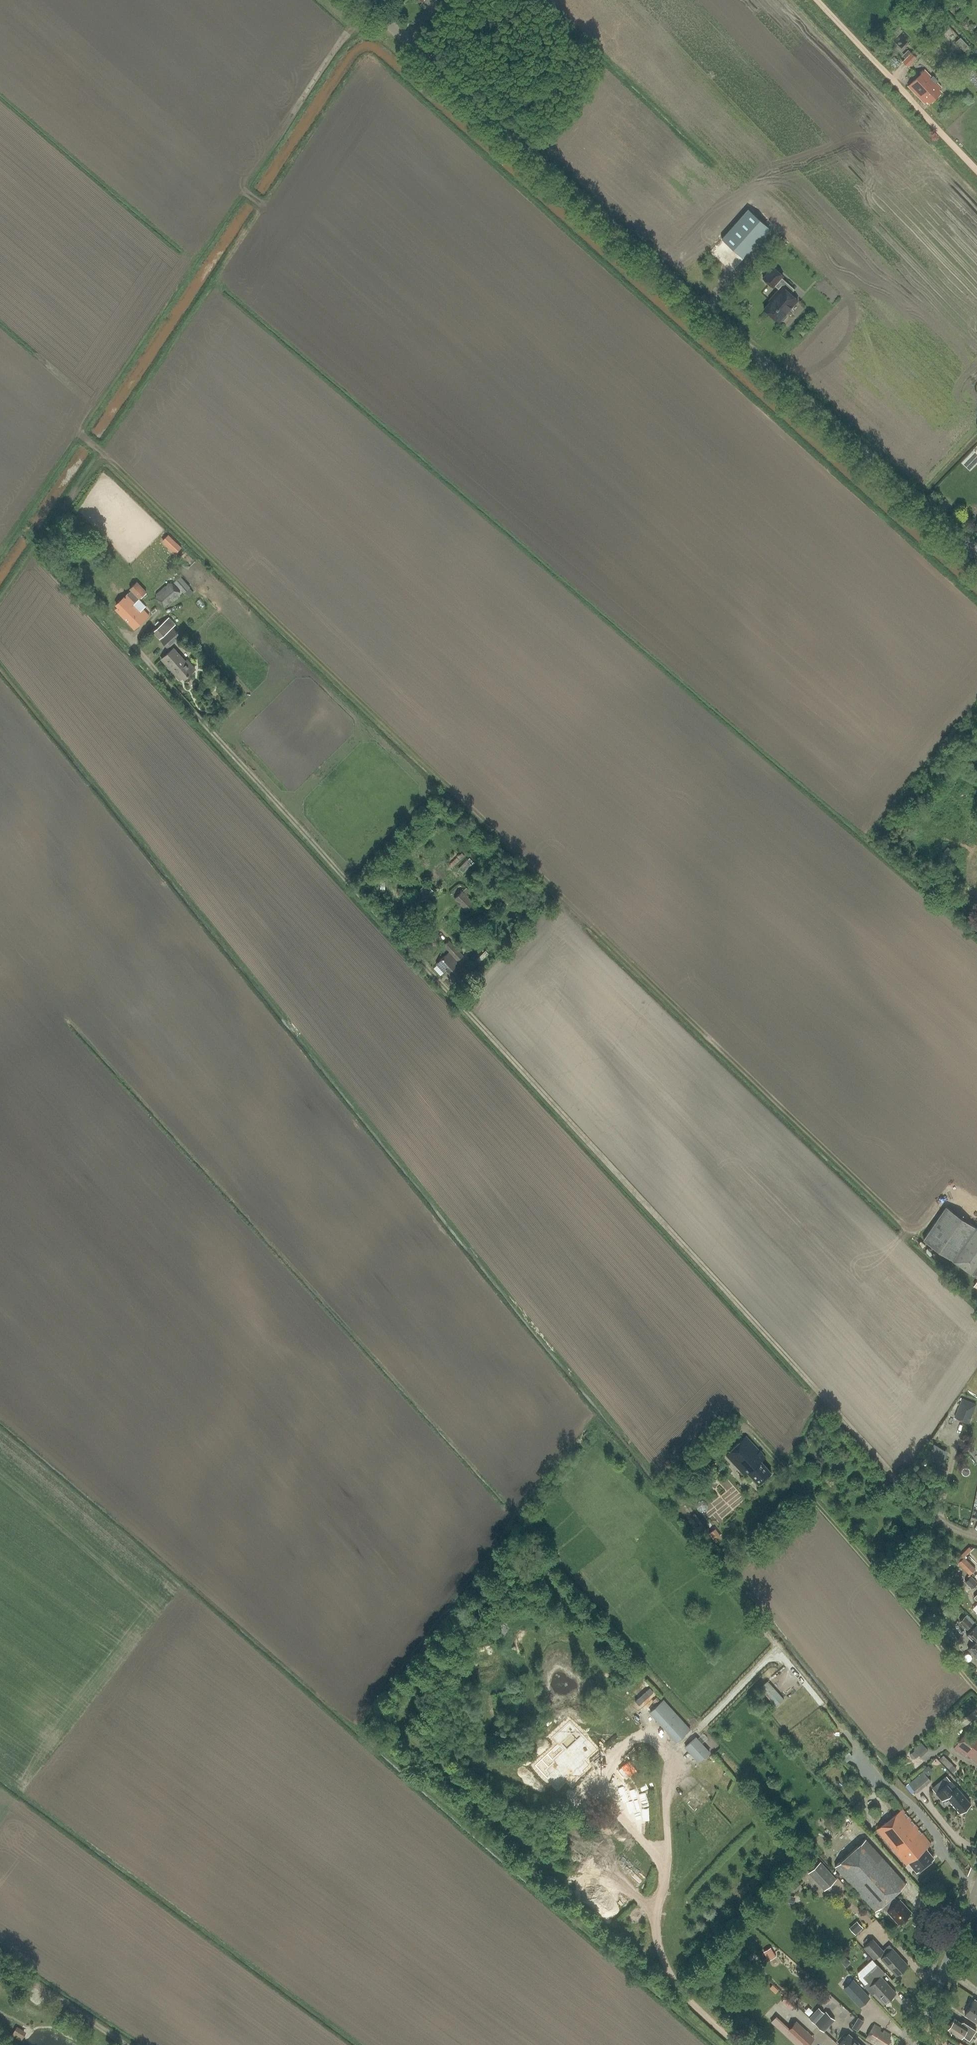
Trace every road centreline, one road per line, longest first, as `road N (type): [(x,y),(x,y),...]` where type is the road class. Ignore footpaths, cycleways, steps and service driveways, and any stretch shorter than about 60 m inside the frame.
road 1 (track): [(976,1537),(930,1518),(205,731)]
road 2 (tertiary): [(976,552),(361,0)]
road 3 (tertiary): [(913,2044),(976,1891)]
road 4 (track): [(123,2044),(0,1962)]

